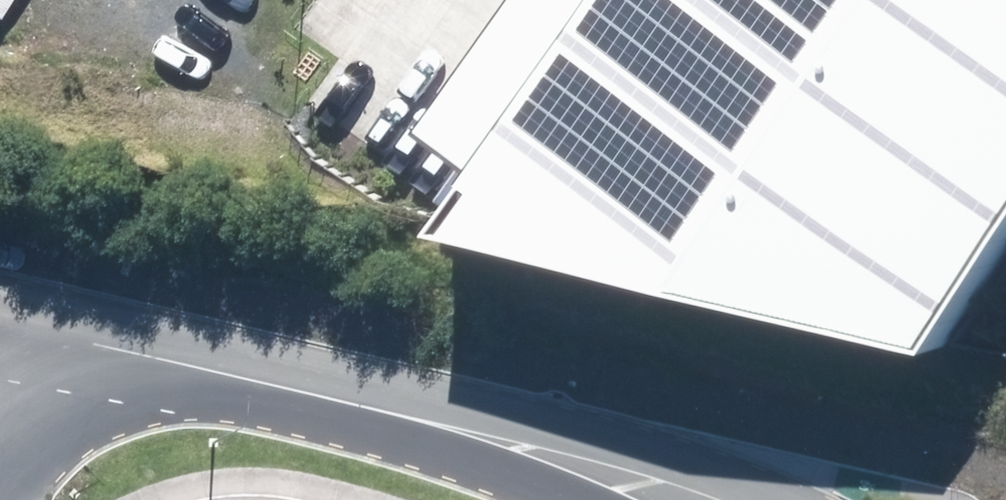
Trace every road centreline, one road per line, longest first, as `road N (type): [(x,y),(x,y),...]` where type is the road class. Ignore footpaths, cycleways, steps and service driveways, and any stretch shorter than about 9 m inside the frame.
road 1 (track): [(1005,434),(0,193)]
road 2 (unclassified): [(624,499),(511,447),(0,352)]
road 3 (unknown): [(112,0),(60,90),(0,337)]

